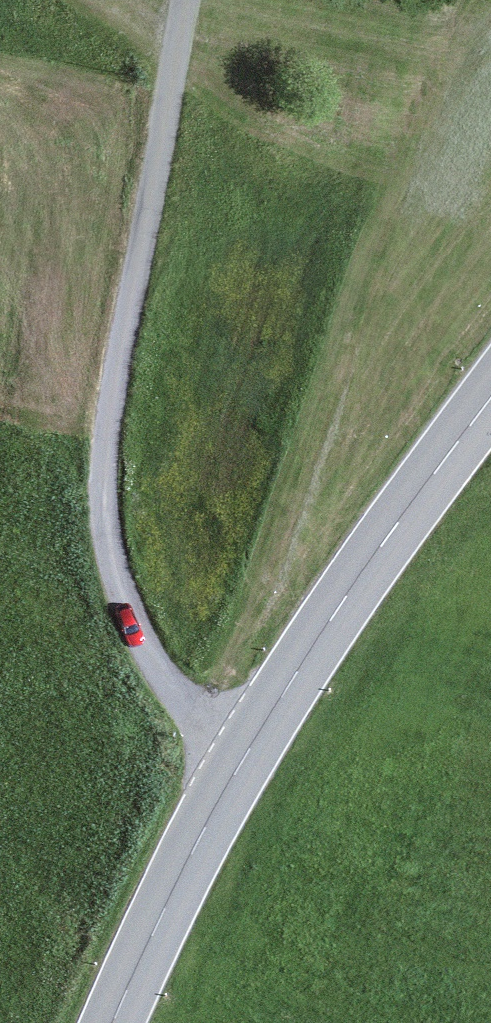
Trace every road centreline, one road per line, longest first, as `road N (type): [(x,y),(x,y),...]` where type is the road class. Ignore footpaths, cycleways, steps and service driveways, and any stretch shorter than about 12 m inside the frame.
road 1 (residential): [(246,756),(179,698),(149,657),(126,609),(110,535),(111,431),(121,358),(193,0)]
road 2 (secondary): [(490,399),(356,581),(246,756)]
road 3 (secondary): [(246,756),(114,1022)]

